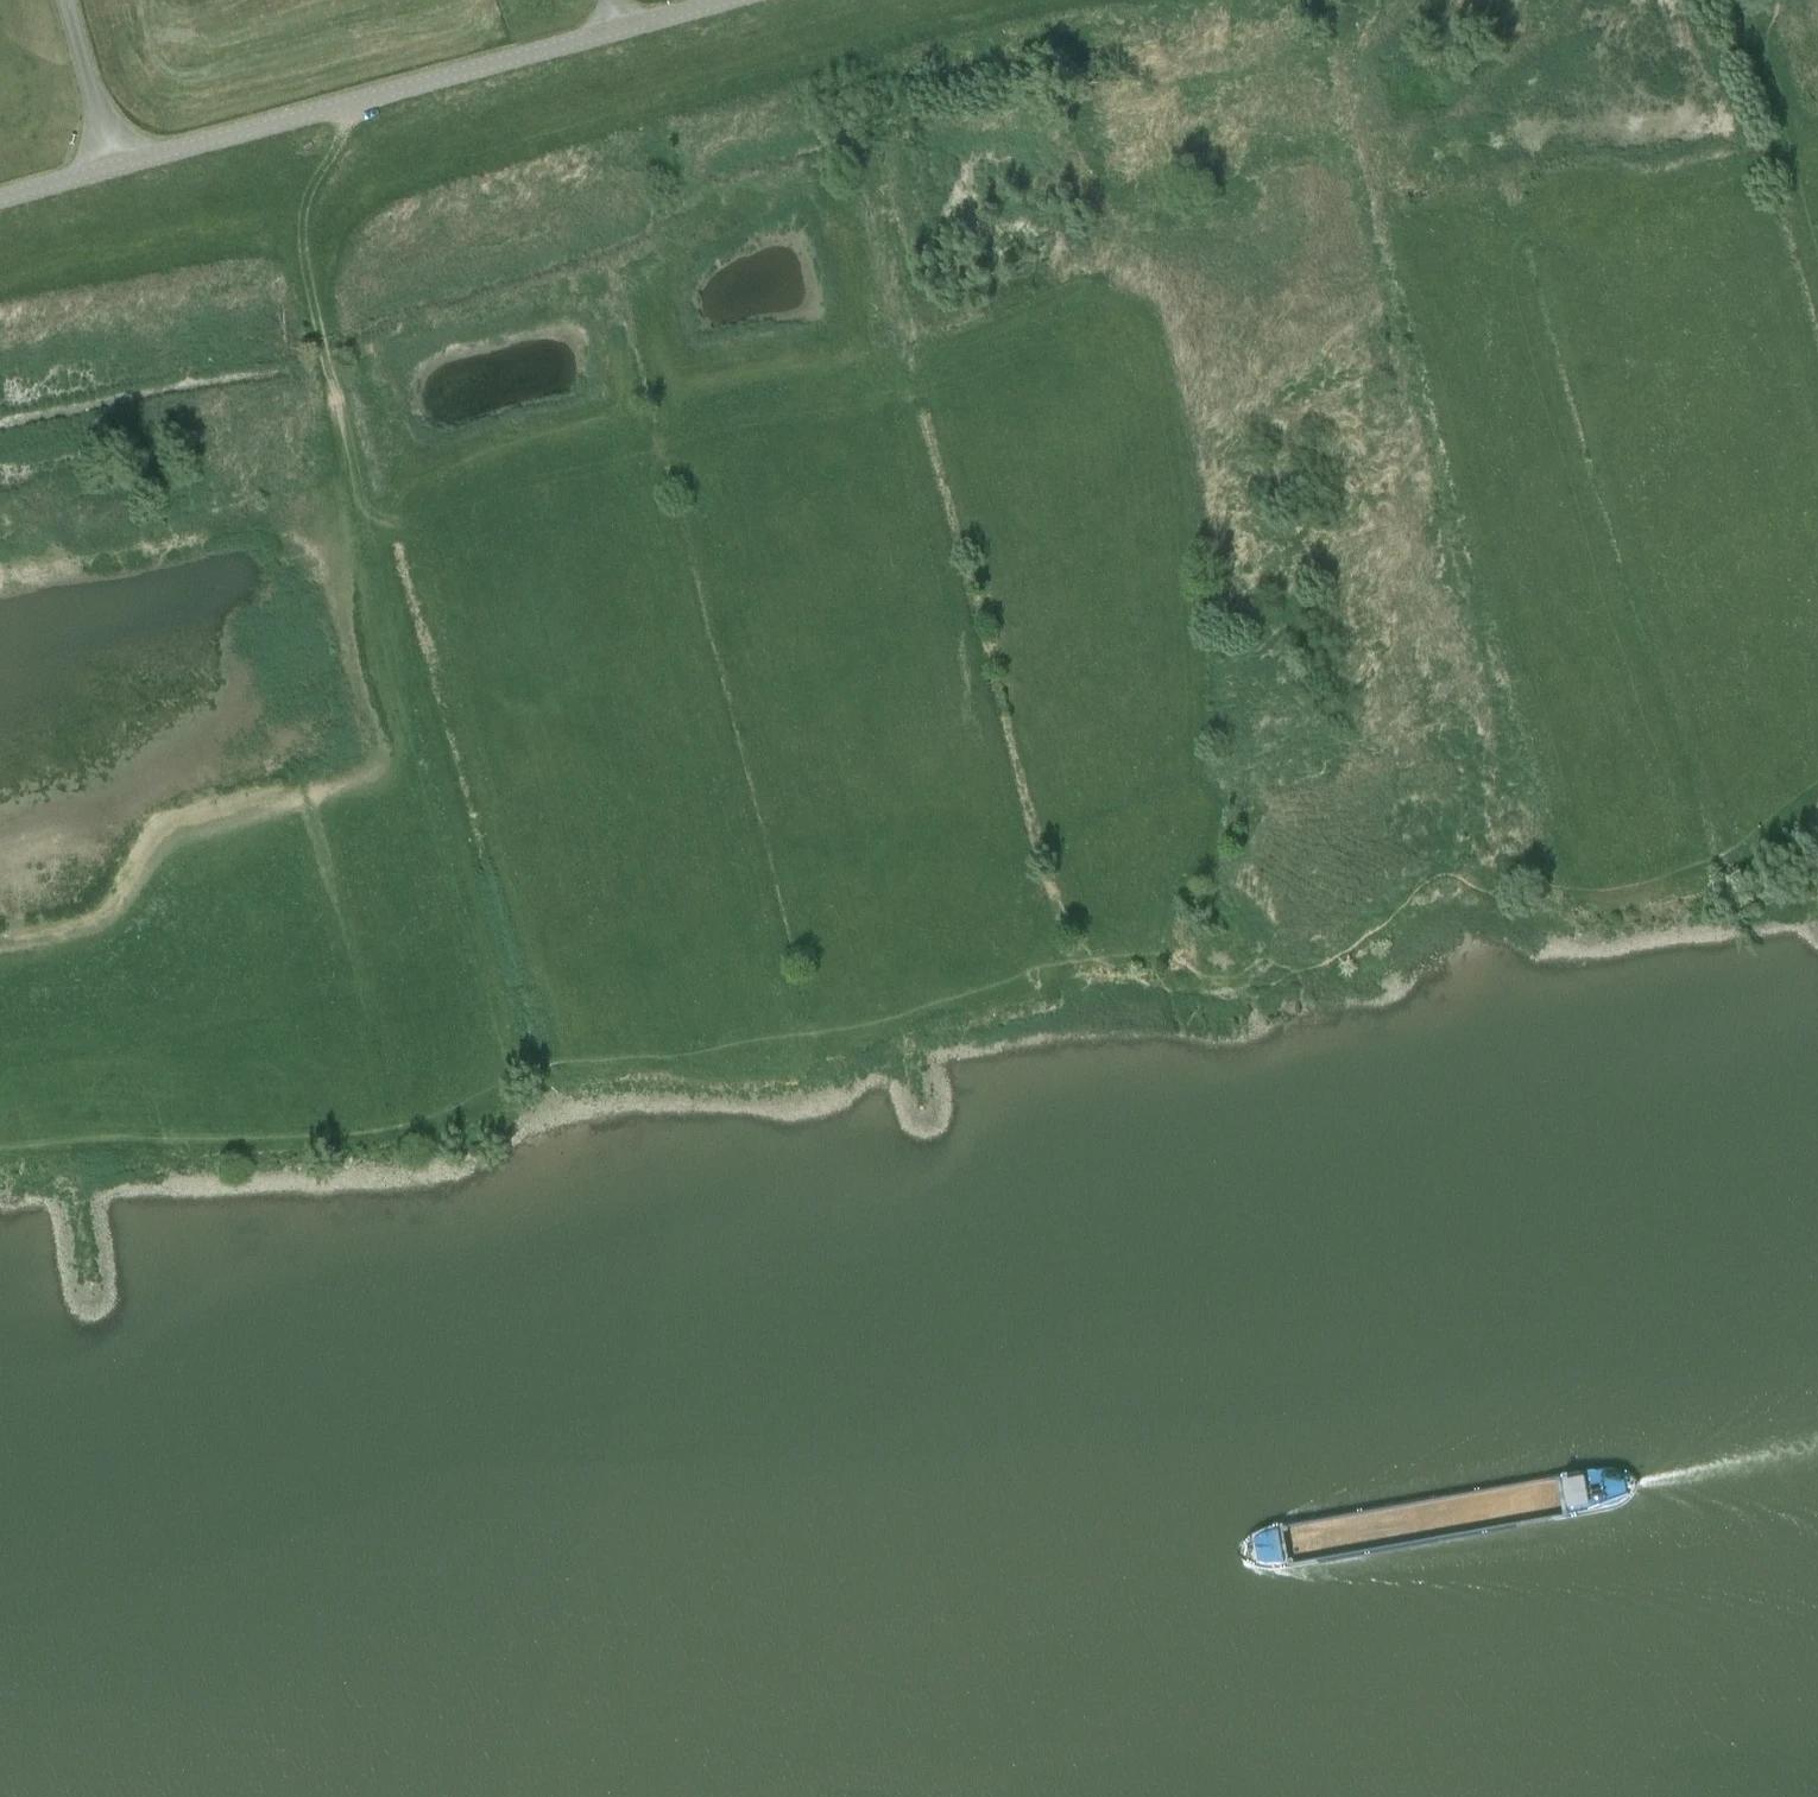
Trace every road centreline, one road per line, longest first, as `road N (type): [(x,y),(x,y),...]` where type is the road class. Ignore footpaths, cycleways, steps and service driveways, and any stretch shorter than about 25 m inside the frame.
road 1 (tertiary): [(0,202),(733,0)]
road 2 (track): [(1787,162),(1738,0)]

